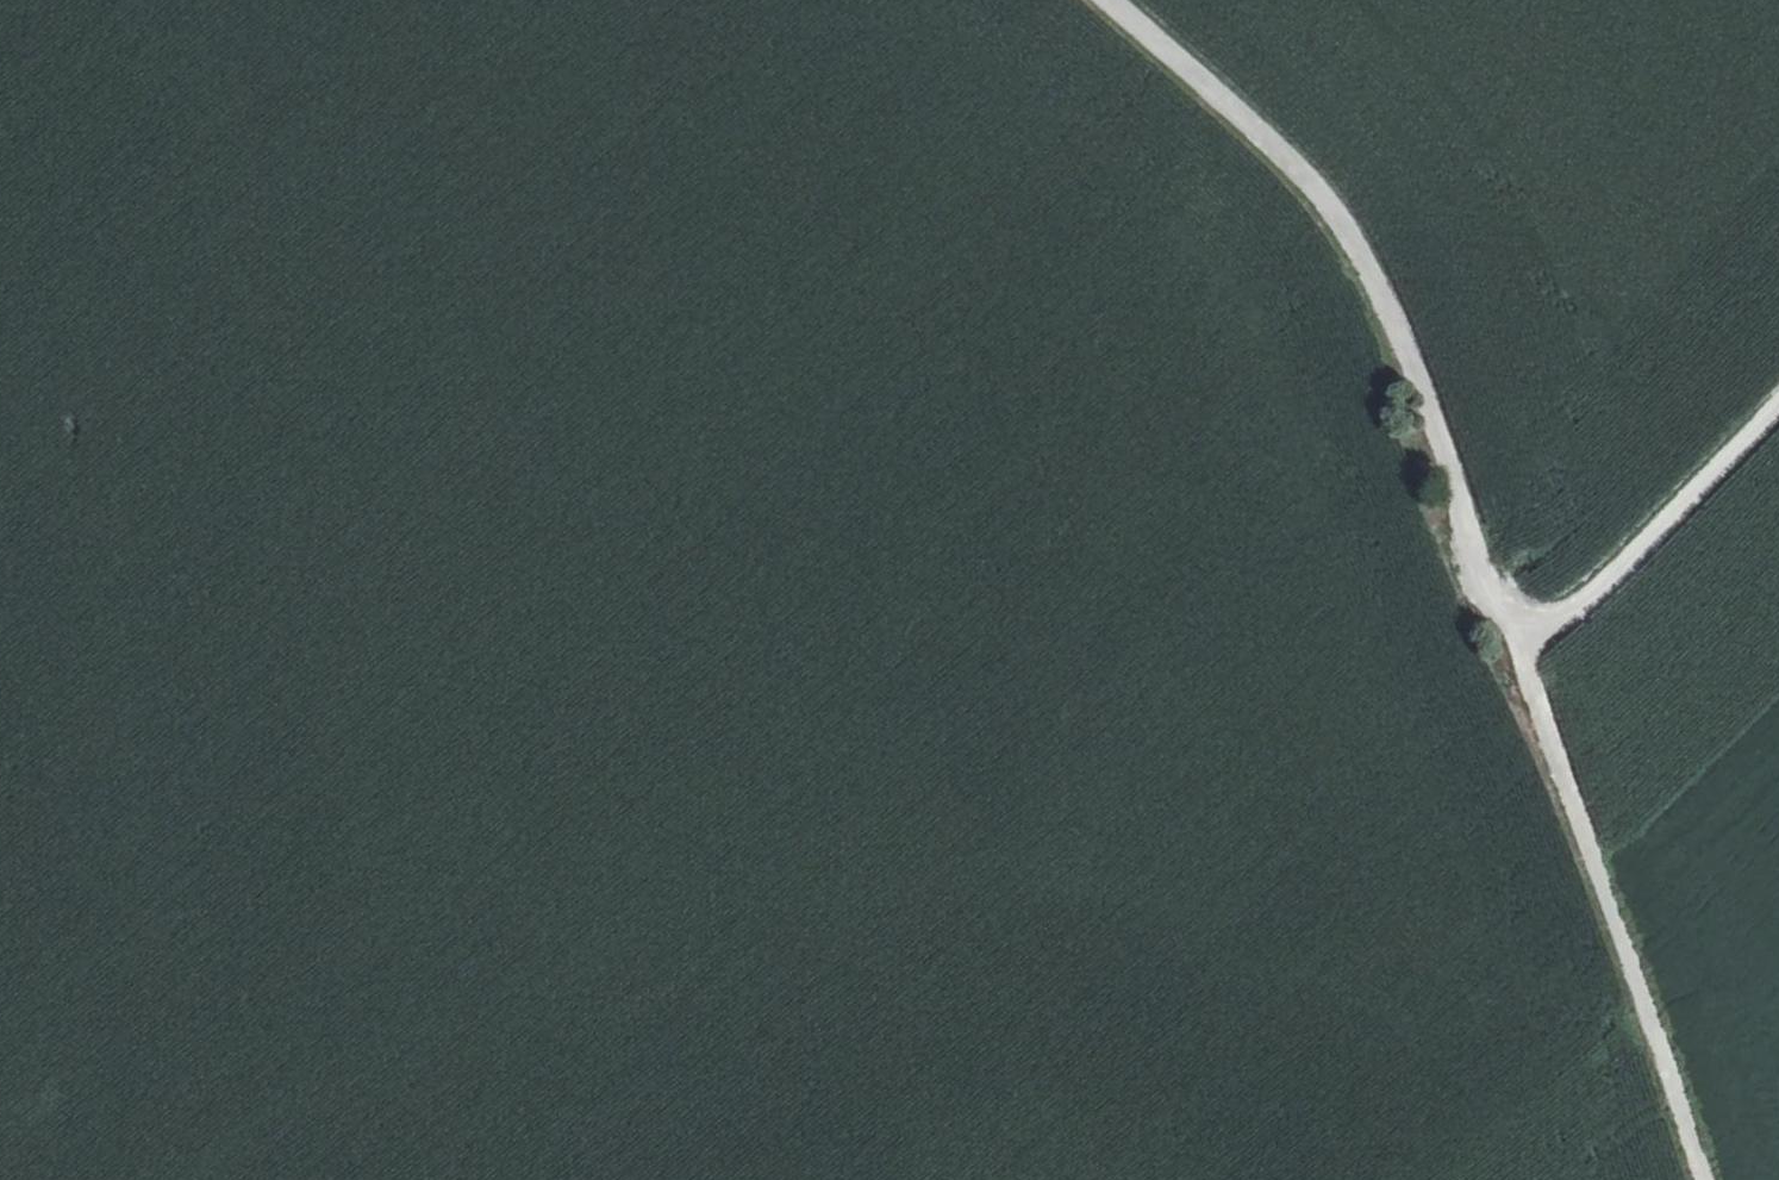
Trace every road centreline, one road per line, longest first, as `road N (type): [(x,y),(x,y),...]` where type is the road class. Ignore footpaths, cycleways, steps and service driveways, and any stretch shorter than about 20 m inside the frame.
road 1 (track): [(1109,0),(1299,168),(1349,234),(1514,633),(1588,601),(1778,410)]
road 2 (track): [(1706,1179),(1514,633)]

